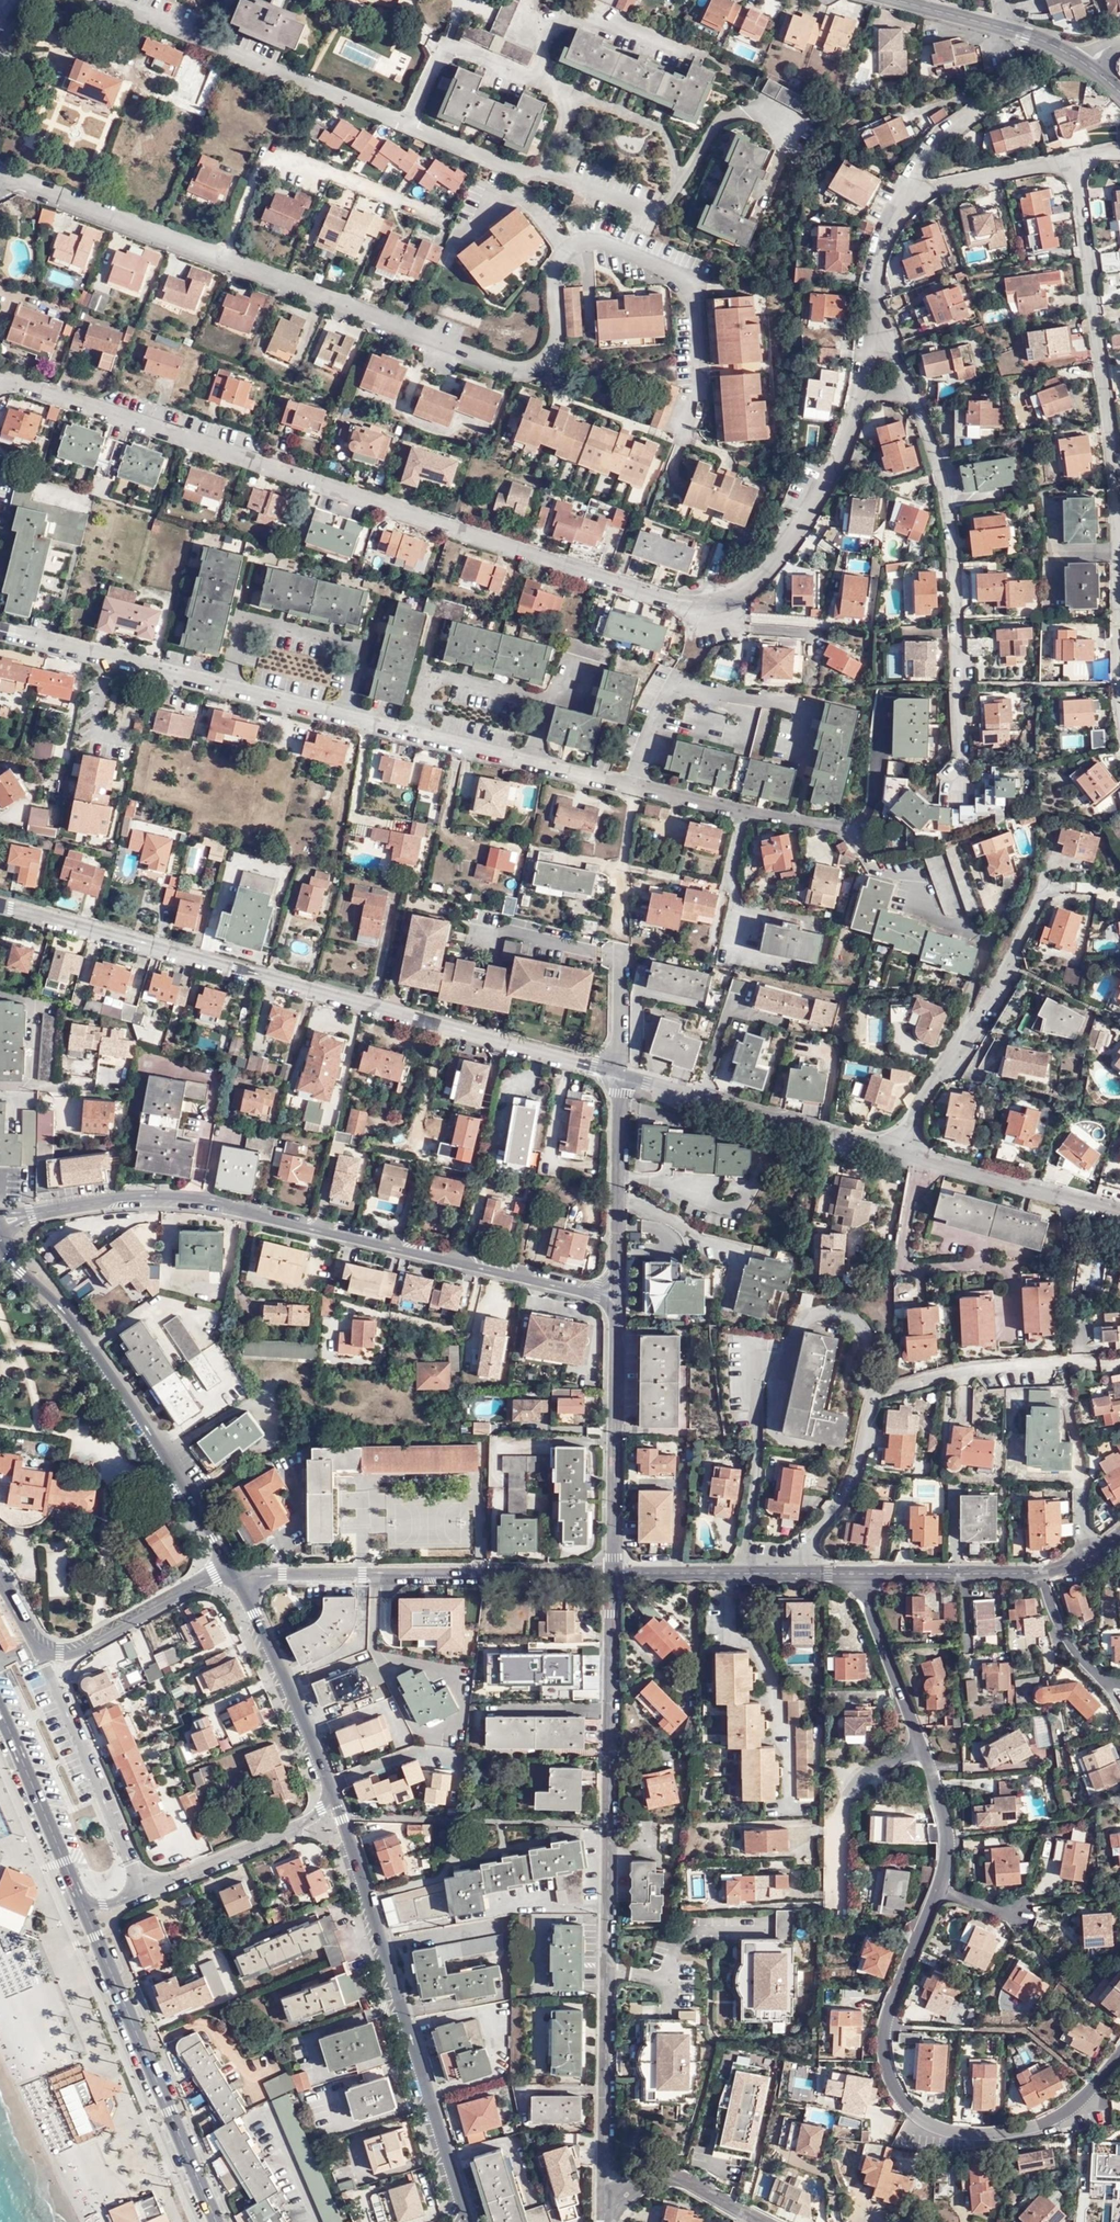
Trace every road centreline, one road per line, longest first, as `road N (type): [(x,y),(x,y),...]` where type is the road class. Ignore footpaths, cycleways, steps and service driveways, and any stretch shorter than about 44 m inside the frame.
road 1 (residential): [(856,397),(819,489),(780,553),(741,596),(718,607),(686,607),(0,378)]
road 2 (residential): [(860,850),(855,834),(634,788),(0,629)]
road 3 (residential): [(221,258),(507,367),(533,369),(552,363),(560,343),(555,263),(582,233),(689,270),(697,290),(700,397),(664,502)]
road 4 (residential): [(607,2221),(613,1574)]
road 5 (residential): [(0,905),(619,1075)]
road 6 (residential): [(917,1750),(943,1847),(938,1885),(886,2009),(886,2079),(908,2113),(971,2135),(1044,2123),(1119,2041)]
road 7 (residential): [(617,1302),(207,1202),(138,1197),(31,1214)]
road 8 (primary): [(469,2221),(333,1794)]
road 9 (residential): [(792,1573),(805,1535),(848,1473),(857,1412),(871,1388),(953,1370),(1064,1362)]
road 10 (primary): [(232,1570),(82,1332),(0,1257)]
road 11 (residential): [(965,776),(952,559),(937,463),(913,394)]
road 12 (tertiary): [(241,1587),(282,1574),(613,1574)]
road 13 (residential): [(1119,530),(1072,160)]
road 14 (primary): [(82,1899),(217,2221)]
road 15 (residential): [(897,1151),(1015,960),(1047,887),(1071,881)]
road 16 (residential): [(221,258),(266,150),(443,219)]
road 17 (residential): [(619,1075),(897,1151)]
road 18 (residential): [(127,1898),(135,1883),(131,1861),(33,1637)]
road 19 (residential): [(613,1574),(617,1302)]
road 20 (residential): [(0,176),(221,258)]
road 21 (residential): [(127,1898),(307,1820),(333,1794)]
road 22 (residential): [(897,1151),(1119,1210)]
road 23 (residential): [(617,1302),(619,1075)]
road 24 (primary): [(333,1794),(241,1587)]
road 25 (residential): [(232,1570),(66,1653),(33,1637)]
road 26 (residential): [(1058,72),(939,134),(897,208)]
road 27 (primary): [(0,1711),(82,1899)]
road 28 (residential): [(832,1904),(833,1827),(842,1805),(857,1783),(917,1750)]
road 29 (residential): [(859,1574),(917,1750)]
road 30 (residential): [(1072,160),(934,186),(897,208)]
road 31 (tertiary): [(859,1574),(1042,1572)]
road 32 (tertiary): [(912,0),(1008,24),(1081,64)]
road 33 (residential): [(1119,712),(1119,530)]
road 34 (residential): [(610,2221),(627,2194),(665,2176),(758,2221)]
road 35 (residential): [(735,1573),(750,1446)]
road 36 (tertiary): [(613,1574),(735,1573)]
road 37 (residential): [(1094,1680),(1058,1630),(1042,1572)]

